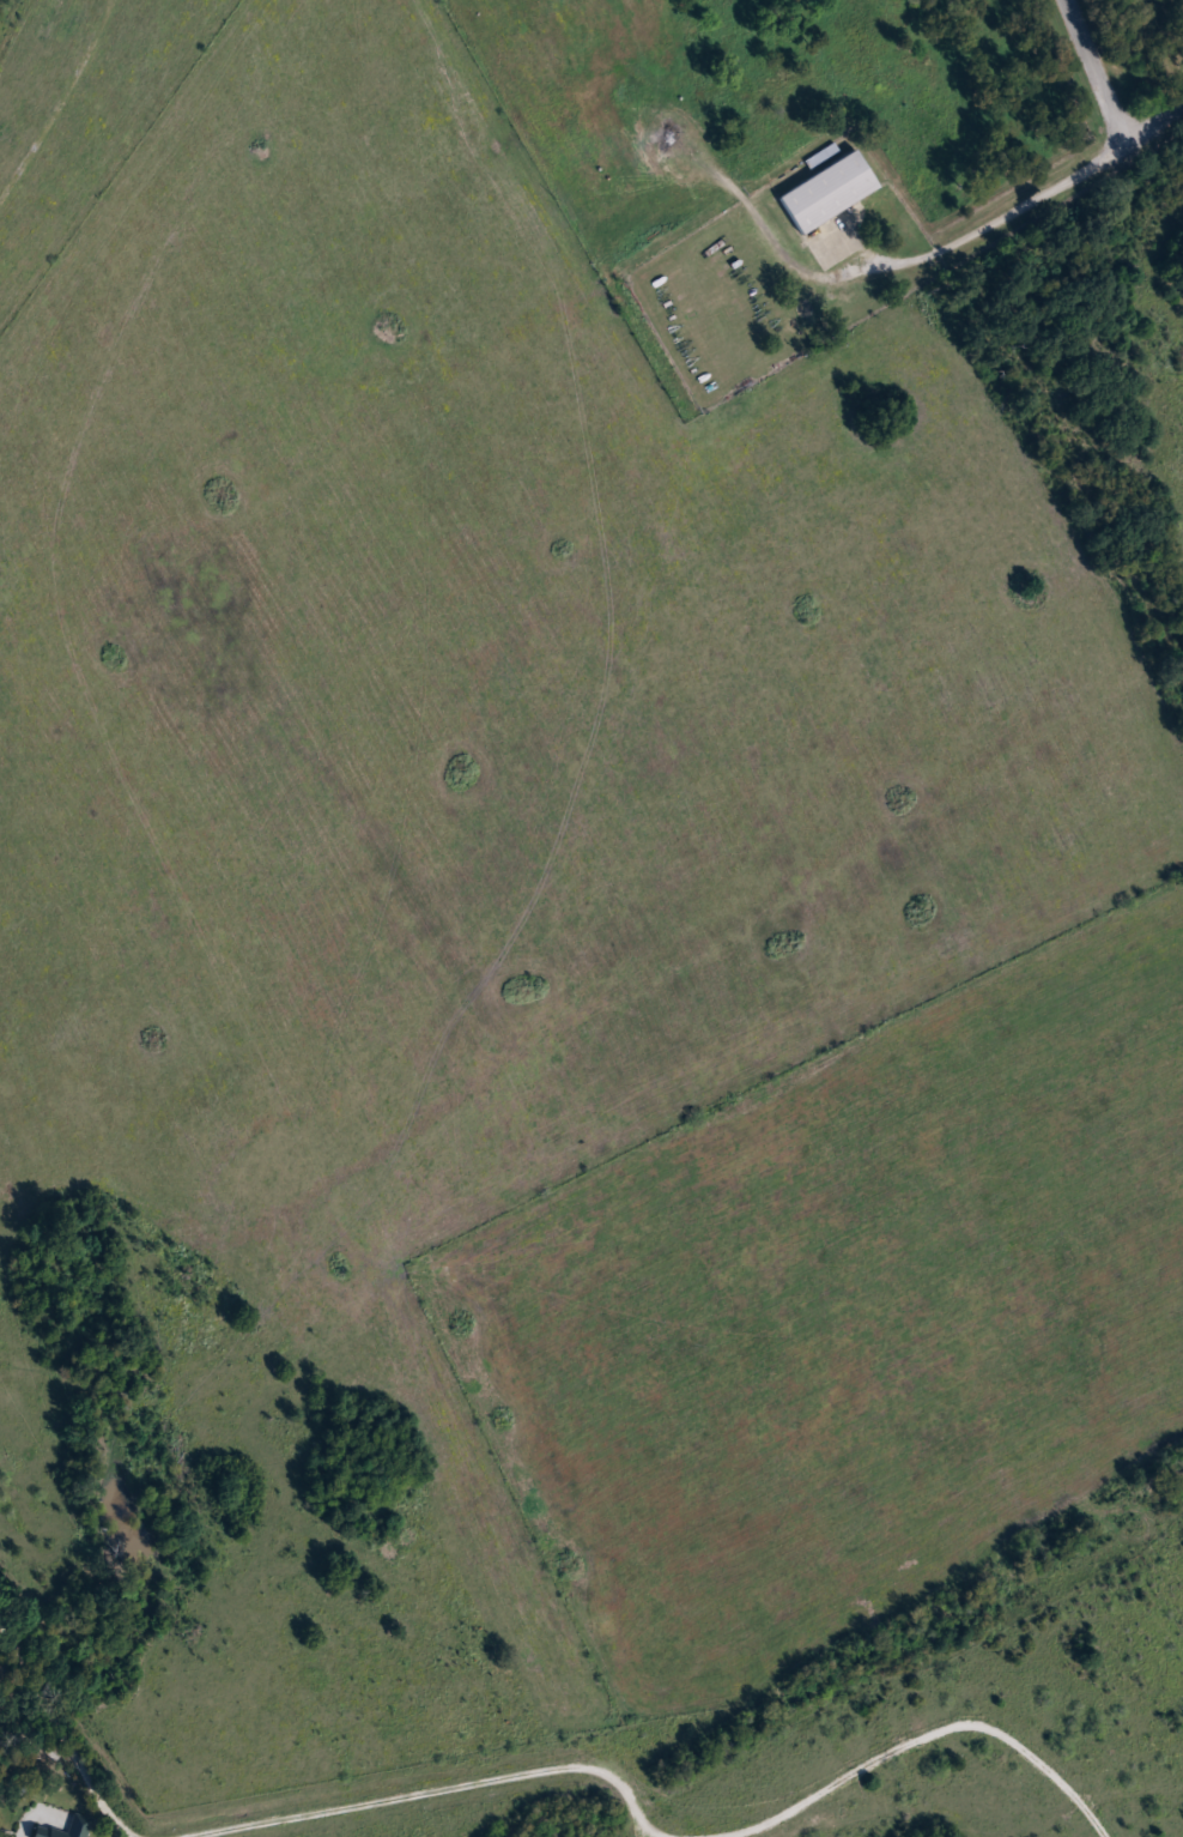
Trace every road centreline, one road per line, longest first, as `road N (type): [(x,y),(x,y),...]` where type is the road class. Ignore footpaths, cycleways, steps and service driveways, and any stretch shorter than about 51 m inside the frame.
road 1 (residential): [(0,1625),(111,1821)]
road 2 (residential): [(1067,0),(1122,144)]

